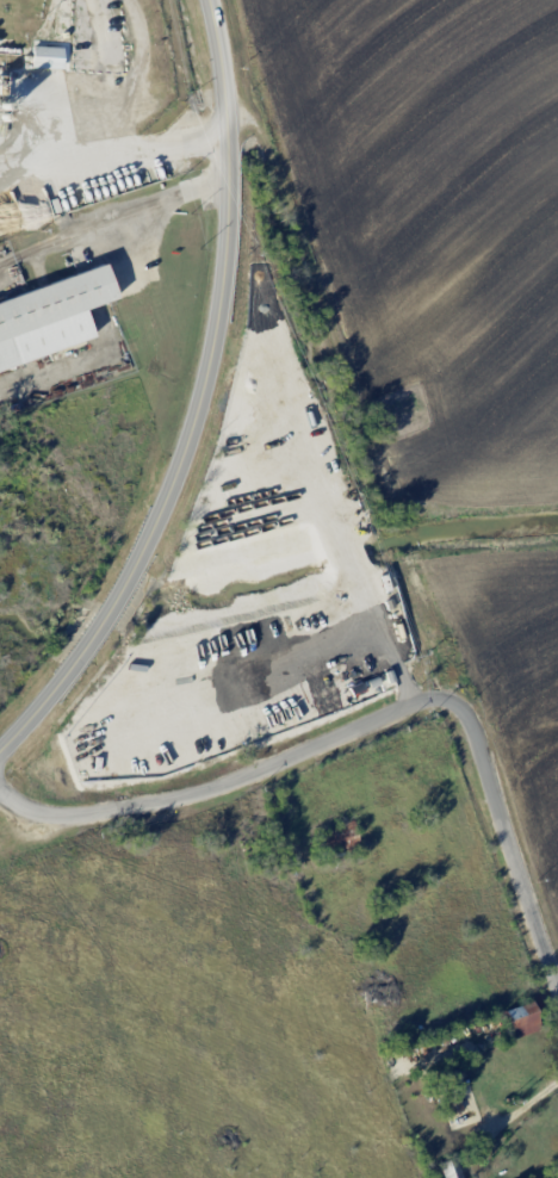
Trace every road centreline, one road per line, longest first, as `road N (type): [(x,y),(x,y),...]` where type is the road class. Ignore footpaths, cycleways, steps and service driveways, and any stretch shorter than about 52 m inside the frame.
road 1 (residential): [(557,982),(467,721),(447,703),(413,702),(225,783),(163,800),(46,814),(0,798)]
road 2 (secondary): [(205,0),(225,175),(212,360),(124,595)]
road 3 (track): [(222,112),(246,114),(261,134),(358,428),(372,448)]
road 4 (secondary): [(118,608),(41,712),(0,751)]

